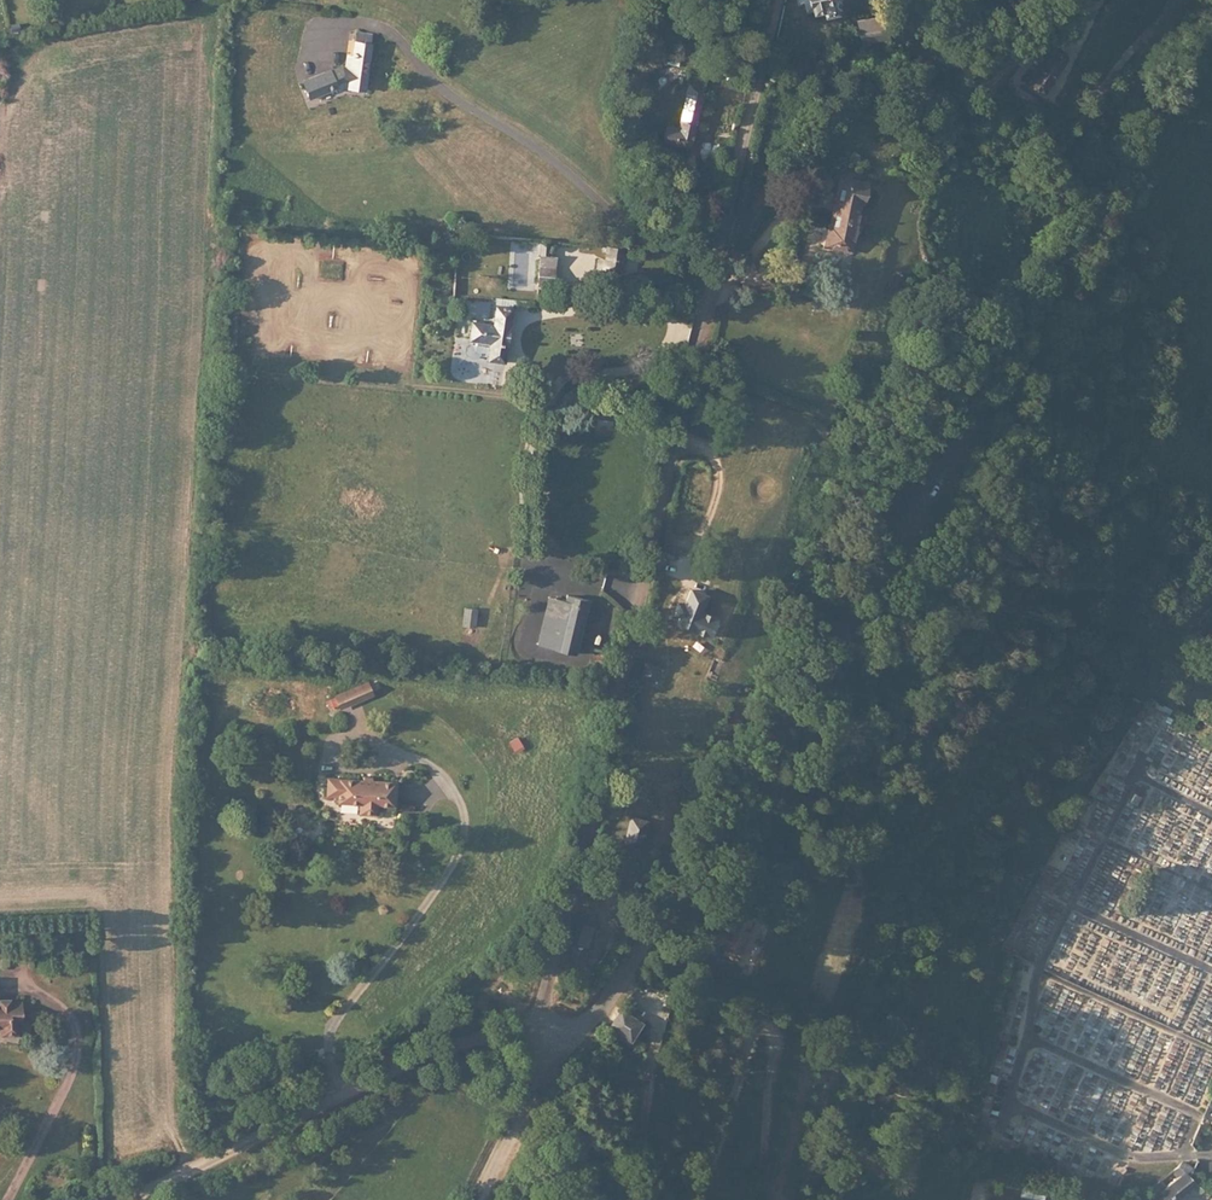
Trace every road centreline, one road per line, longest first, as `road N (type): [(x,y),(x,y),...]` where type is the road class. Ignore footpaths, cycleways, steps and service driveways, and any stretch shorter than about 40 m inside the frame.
road 1 (tertiary): [(537,1038),(584,1022),(616,989),(895,515),(959,436),(1182,0)]
road 2 (tertiary): [(776,0),(537,1038)]
road 3 (tertiary): [(127,1199),(458,1037),(499,1030),(537,1038)]
road 4 (tertiary): [(537,1038),(516,1123),(478,1199)]

